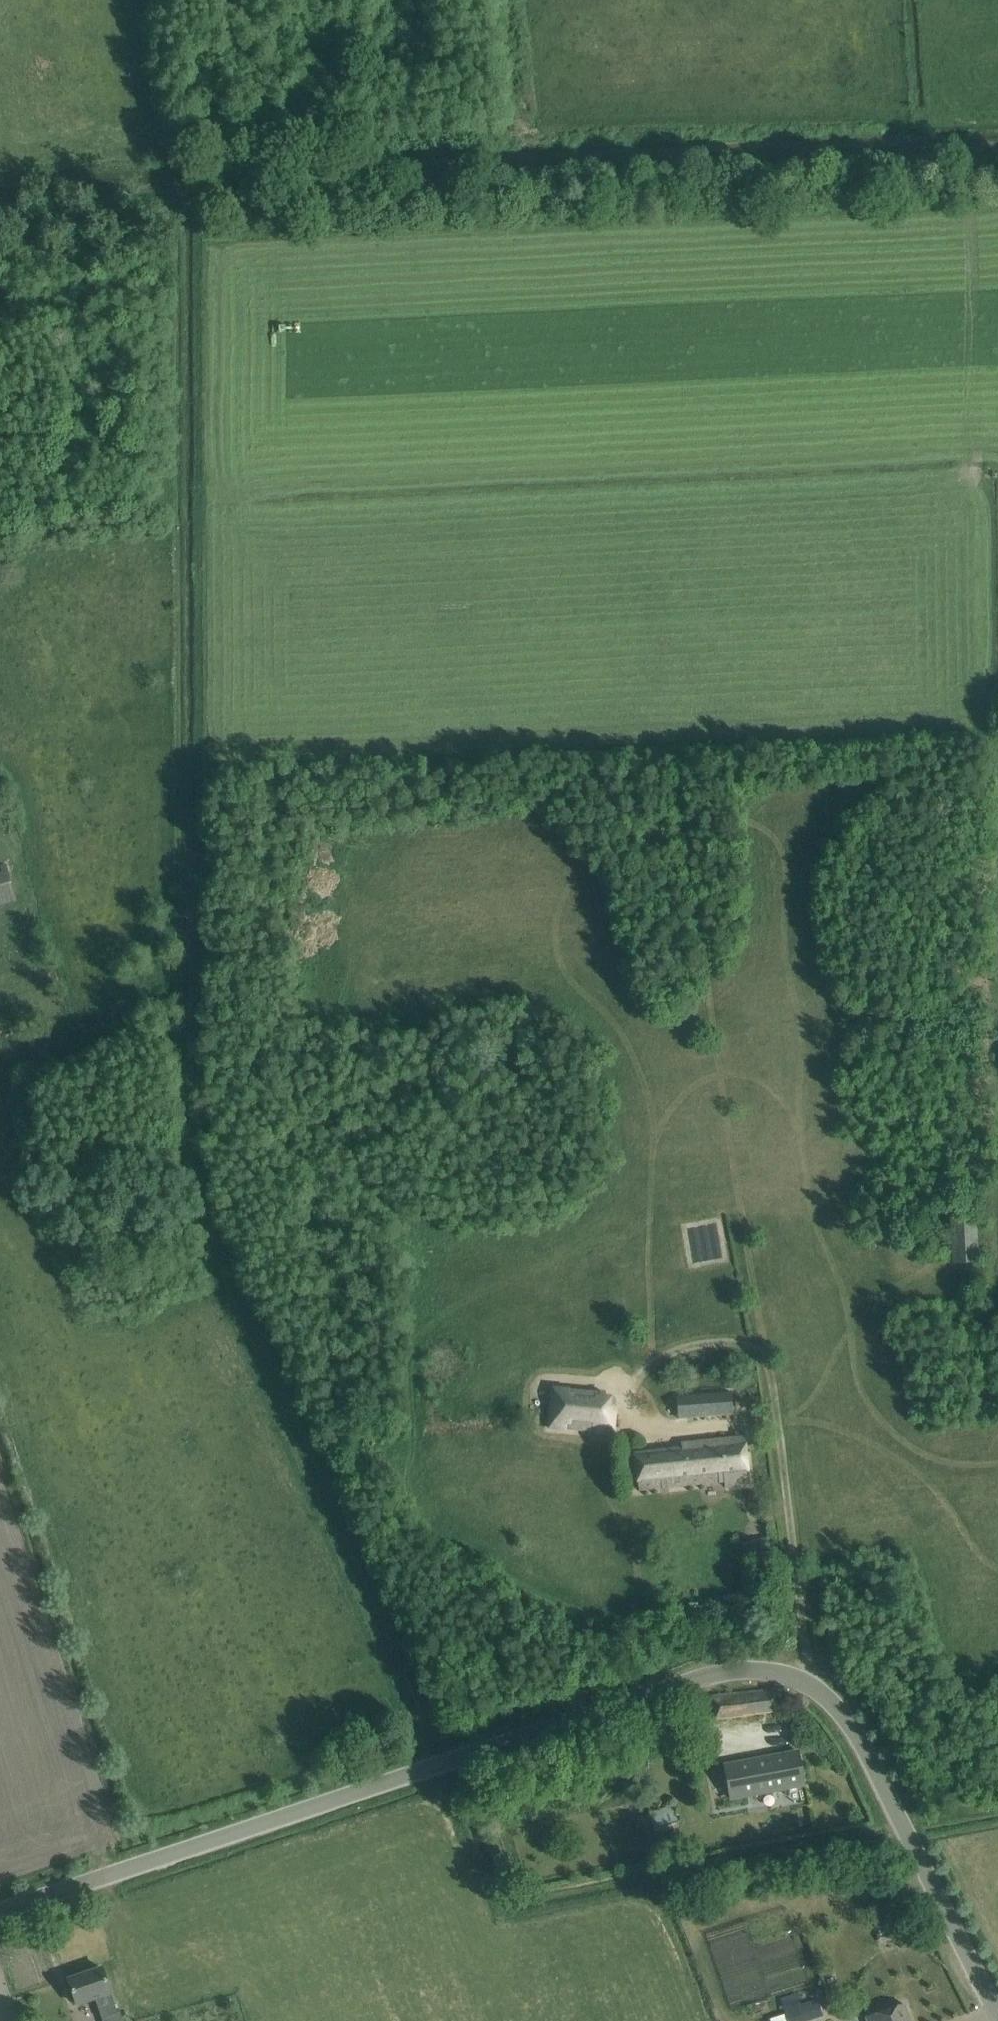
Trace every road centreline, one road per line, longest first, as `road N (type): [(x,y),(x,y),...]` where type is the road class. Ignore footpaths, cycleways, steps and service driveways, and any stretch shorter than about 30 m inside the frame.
road 1 (unclassified): [(0,1911),(703,1678),(753,1670),(801,1681)]
road 2 (unclassified): [(997,2016),(854,1729),(801,1681)]

